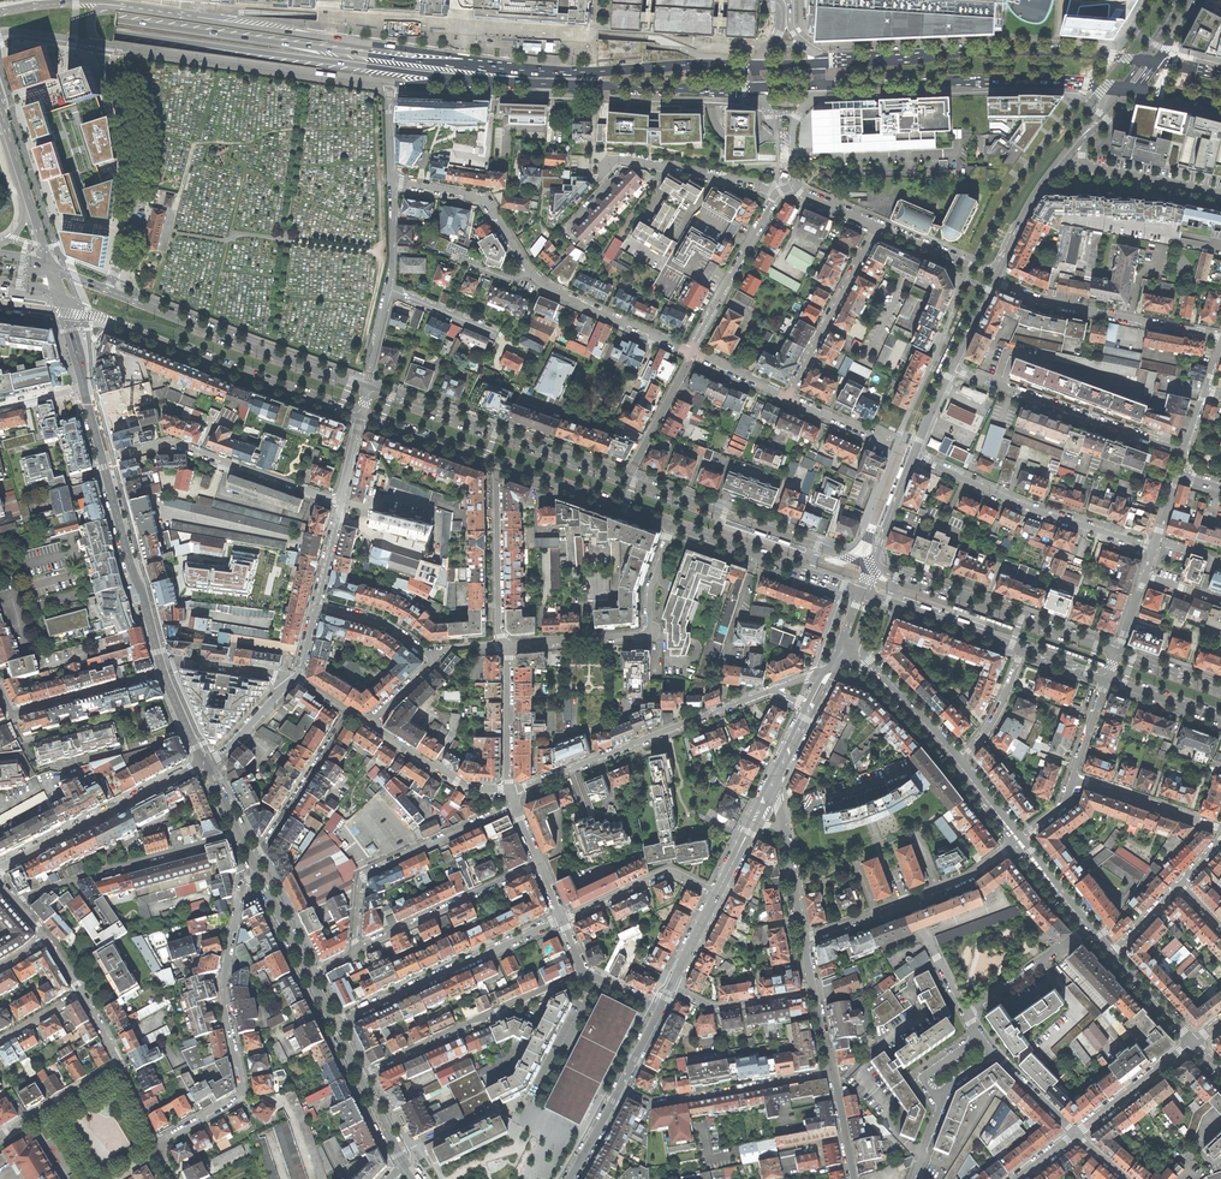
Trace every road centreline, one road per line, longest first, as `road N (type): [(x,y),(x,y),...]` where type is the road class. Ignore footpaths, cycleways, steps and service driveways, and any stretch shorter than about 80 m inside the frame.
road 1 (trunk): [(483,66),(53,12),(0,13)]
road 2 (trunk): [(0,28),(117,33),(481,79)]
road 3 (primary): [(483,66),(450,55),(114,5)]
road 4 (residential): [(693,354),(545,285),(481,197),(393,181)]
road 5 (secondary): [(367,388),(51,267)]
road 6 (residential): [(260,874),(240,894),(223,984),(242,1095),(157,1144)]
road 7 (primary): [(1143,60),(977,51),(816,62)]
road 8 (secondary): [(60,295),(362,415)]
road 9 (primary): [(816,84),(1030,79),(1124,86)]
road 10 (primary): [(92,42),(391,83)]
road 11 (residential): [(771,690),(510,792)]
road 12 (secondary): [(627,479),(367,388)]
road 13 (primary): [(481,79),(754,87)]
road 14 (primary): [(754,65),(577,73),(483,66)]
road 15 (secondary): [(872,566),(627,479)]
road 16 (secondary): [(1117,652),(872,566)]
road 17 (residential): [(1153,548),(1039,511),(914,455)]
road 18 (residential): [(508,646),(649,633),(652,589),(674,525)]
road 19 (residential): [(334,1024),(563,918)]
road 20 (residential): [(342,502),(168,443),(102,459)]
road 21 (residential): [(1185,452),(953,365)]
road 22 (residential): [(585,971),(360,1074)]
road 23 (residential): [(994,282),(1043,301),(1220,337)]
road 24 (residential): [(239,833),(17,902)]
road 25 (residential): [(0,869),(205,765)]
road 26 (residential): [(618,1090),(650,1105),(831,1074)]
road 27 (tertiary): [(159,660),(102,459)]
road 28 (residential): [(354,952),(539,864)]
road 29 (secondary): [(674,525),(861,591)]
road 30 (residential): [(787,397),(878,227)]
road 31 (secondary): [(496,463),(674,525)]
road 32 (residential): [(496,463),(501,646)]
road 33 (residential): [(0,692),(12,715),(163,674)]
road 34 (residential): [(693,354),(775,193)]
road 35 (residential): [(251,857),(349,711)]
road 36 (residential): [(610,168),(629,161),(775,193)]
road 37 (residential): [(717,894),(666,873),(563,918)]
road 38 (residential): [(515,808),(363,877)]
road 39 (secondary): [(873,596),(1024,648)]
road 40 (residential): [(510,792),(463,785),(371,725)]
road 41 (residential): [(1220,828),(1074,778)]
road 42 (residential): [(816,993),(716,1009),(670,987)]
road 43 (residential): [(967,1015),(1089,928)]
road 44 (residential): [(1075,1134),(1192,1043)]
road 45 (residential): [(508,646),(510,792)]
road 46 (secondary): [(362,415),(496,463)]
road 47 (residential): [(627,479),(693,354)]
road 48 (residential): [(536,1106),(598,979)]
road 49 (residential): [(159,660),(297,677)]
road 50 (residential): [(0,1133),(119,1063)]
road 51 (residential): [(1004,260),(980,267),(878,227)]
road 52 (residential): [(957,762),(999,713),(1024,648)]
road 53 (residential): [(317,604),(391,626),(435,660)]
road 54 (residential): [(1220,193),(1090,169)]
road 55 (residential): [(910,900),(967,1015)]
road 56 (residential): [(205,765),(297,677)]
road 57 (residential): [(910,900),(968,878),(1019,841)]

